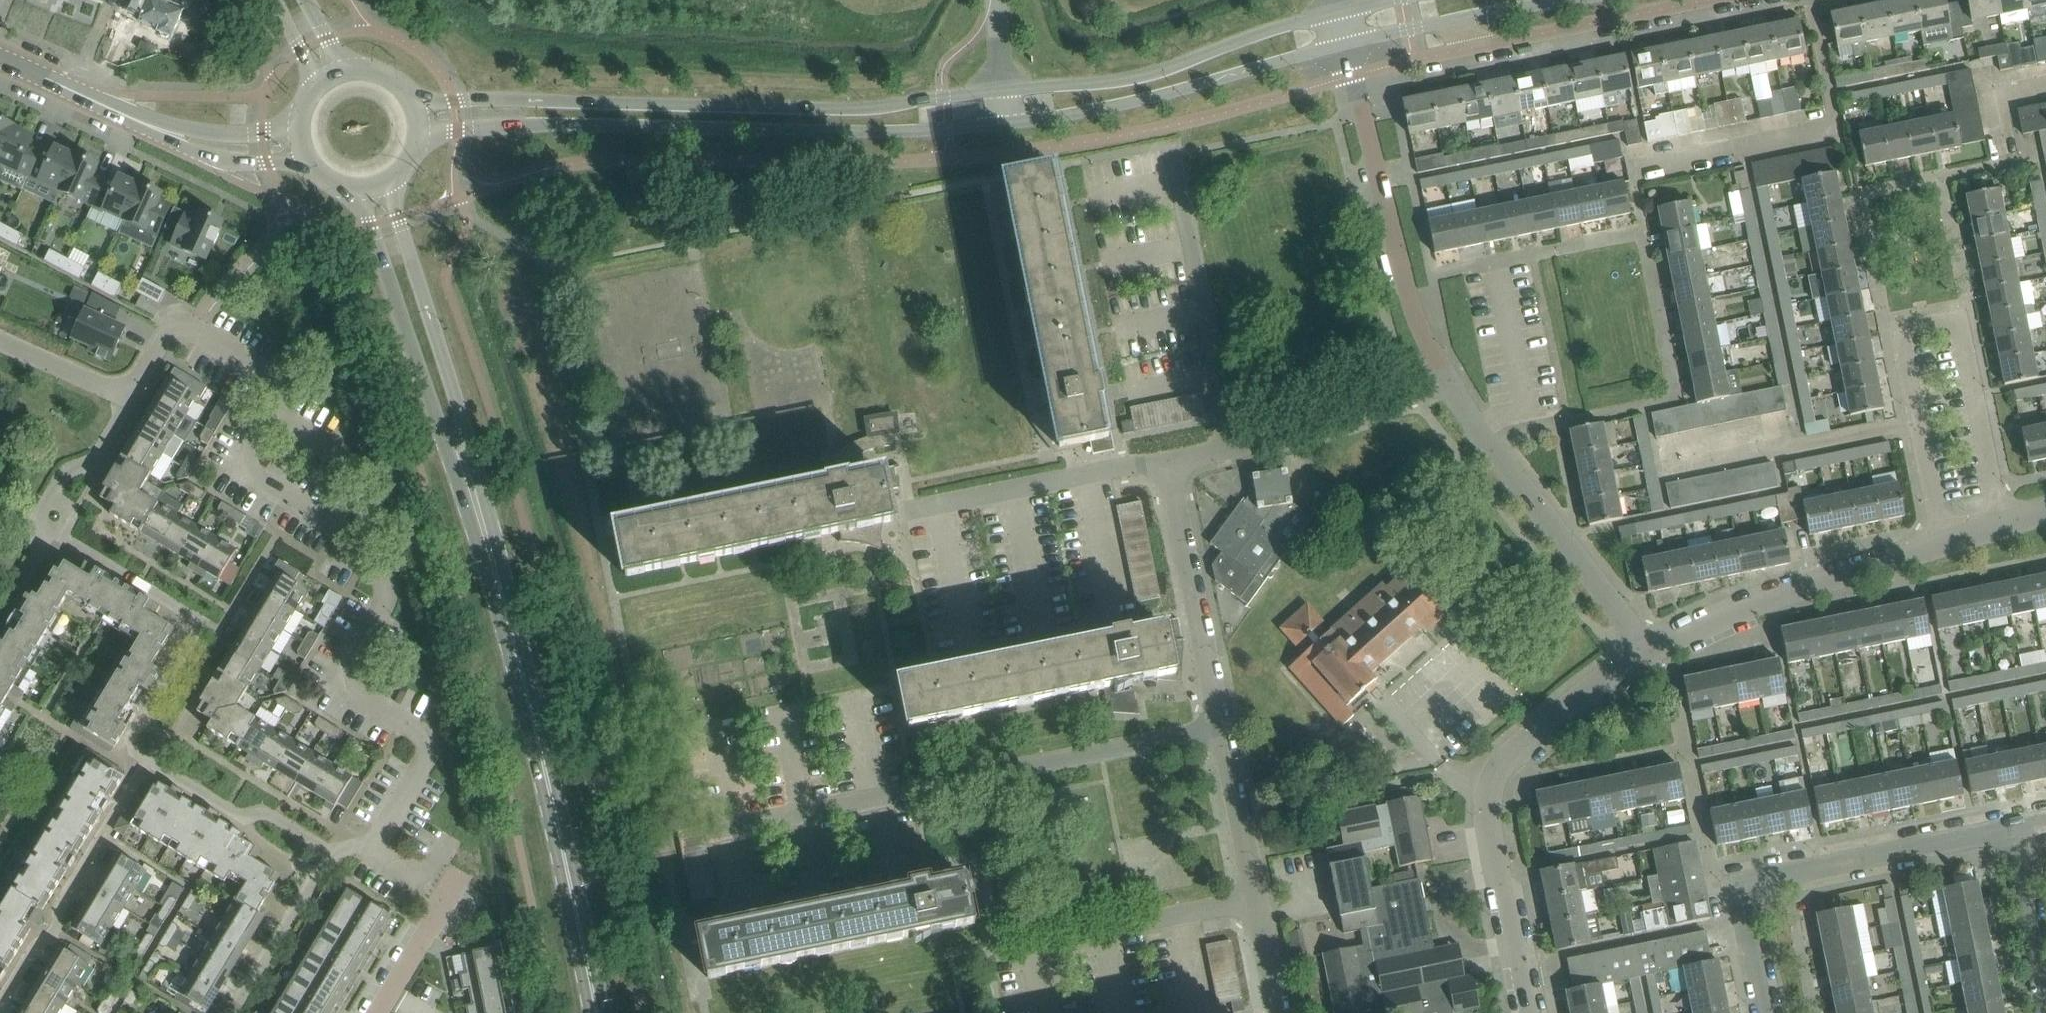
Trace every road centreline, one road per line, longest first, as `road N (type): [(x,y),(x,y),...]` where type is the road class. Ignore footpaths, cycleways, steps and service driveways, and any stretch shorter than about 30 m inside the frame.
road 1 (residential): [(371,850),(427,747),(417,731),(346,685),(349,662),(383,605),(380,573),(354,557),(343,529),(248,472),(245,456),(276,405),(268,374),(177,325)]
road 2 (secondary): [(1003,90),(871,106),(455,101),(408,94)]
road 3 (secondary): [(417,143),(491,126),(883,132),(1005,124)]
road 4 (secondary): [(596,1012),(536,724),(466,466)]
road 5 (residential): [(708,831),(1223,729)]
road 6 (residential): [(1526,1012),(1491,839),(1489,804),(1500,765),(1651,649)]
road 7 (residential): [(1763,1012),(1743,898),(1754,883),(2010,828)]
road 8 (residential): [(1445,380),(1344,44)]
road 9 (secondary): [(1005,124),(1181,91),(1344,44)]
road 10 (secondary): [(1336,10),(1153,73),(1003,90)]
road 11 (residential): [(1651,649),(1445,380)]
road 12 (residential): [(1651,649),(1766,598),(1941,543)]
road 13 (secondary): [(349,189),(371,224),(438,429),(466,466)]
road 14 (secondary): [(466,466),(466,422),(397,217),(395,176)]
road 15 (residential): [(1233,447),(1173,155)]
road 16 (residential): [(0,1003),(55,930),(62,902),(149,759)]
road 17 (residential): [(1999,523),(1962,314),(1898,326)]
road 18 (residential): [(141,723),(196,624),(60,536)]
road 19 (residential): [(1223,729),(1167,461)]
road 20 (residential): [(1448,22),(1478,46),(1706,0)]
road 21 (residential): [(1255,901),(1000,953)]
road 22 (residential): [(938,506),(1167,461)]
road 23 (residential): [(1233,447),(1445,380)]
road 24 (residential): [(1941,543),(1898,326)]
road 25 (residential): [(378,1012),(442,906),(433,886),(371,850)]
road 26 (tertiary): [(105,104),(128,123),(213,157),(308,164)]
road 27 (tertiary): [(296,122),(201,131),(105,104)]
road 28 (residential): [(2045,1003),(2010,828)]
road 29 (unclassified): [(306,836),(263,811),(243,816),(151,761)]
road 30 (residential): [(1255,901),(1223,729)]
road 31 (residential): [(234,1012),(318,877)]
road 32 (residential): [(129,397),(0,340)]
road 33 (residential): [(50,497),(65,472),(93,460),(129,397)]
road 34 (secondary): [(1448,22),(1574,0)]

